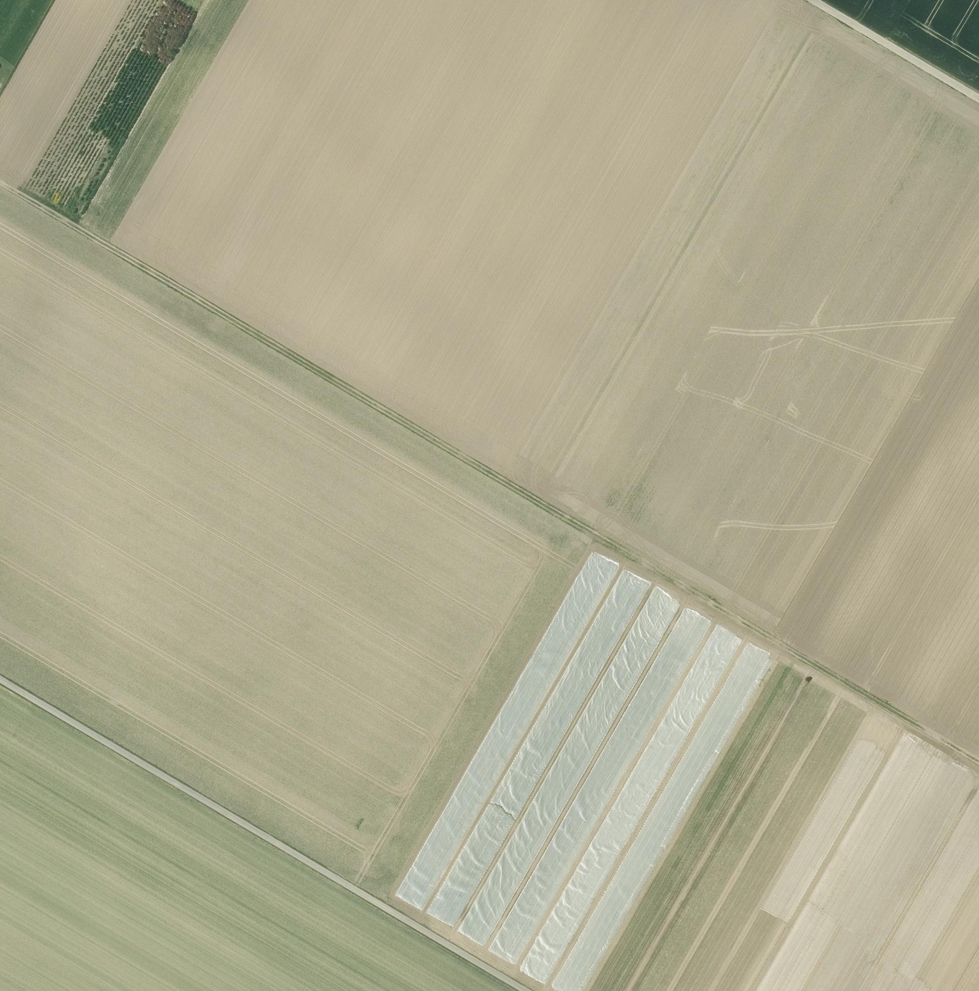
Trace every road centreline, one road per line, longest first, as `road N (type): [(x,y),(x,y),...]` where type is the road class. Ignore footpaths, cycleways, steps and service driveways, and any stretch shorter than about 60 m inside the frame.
road 1 (track): [(978,763),(0,182)]
road 2 (track): [(524,990),(0,681)]
road 3 (track): [(978,99),(810,0)]

